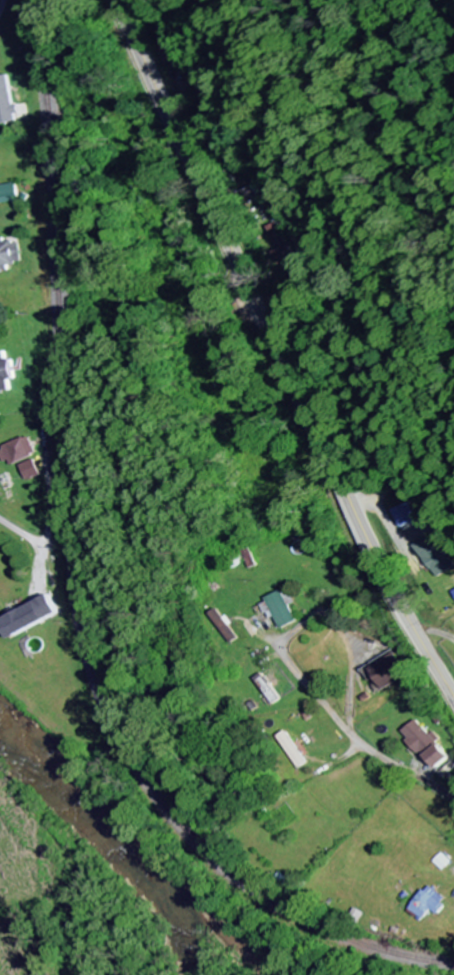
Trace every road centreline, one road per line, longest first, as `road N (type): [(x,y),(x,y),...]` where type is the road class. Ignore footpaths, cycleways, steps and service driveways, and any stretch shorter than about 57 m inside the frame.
road 1 (secondary): [(453,699),(384,576),(113,0)]
road 2 (residential): [(352,660),(351,732),(288,656),(286,641),(316,612),(330,614),(352,660)]
road 3 (residential): [(102,974),(0,853)]
road 4 (residential): [(364,534),(373,520),(340,389)]
road 5 (residential): [(351,732),(453,799)]

